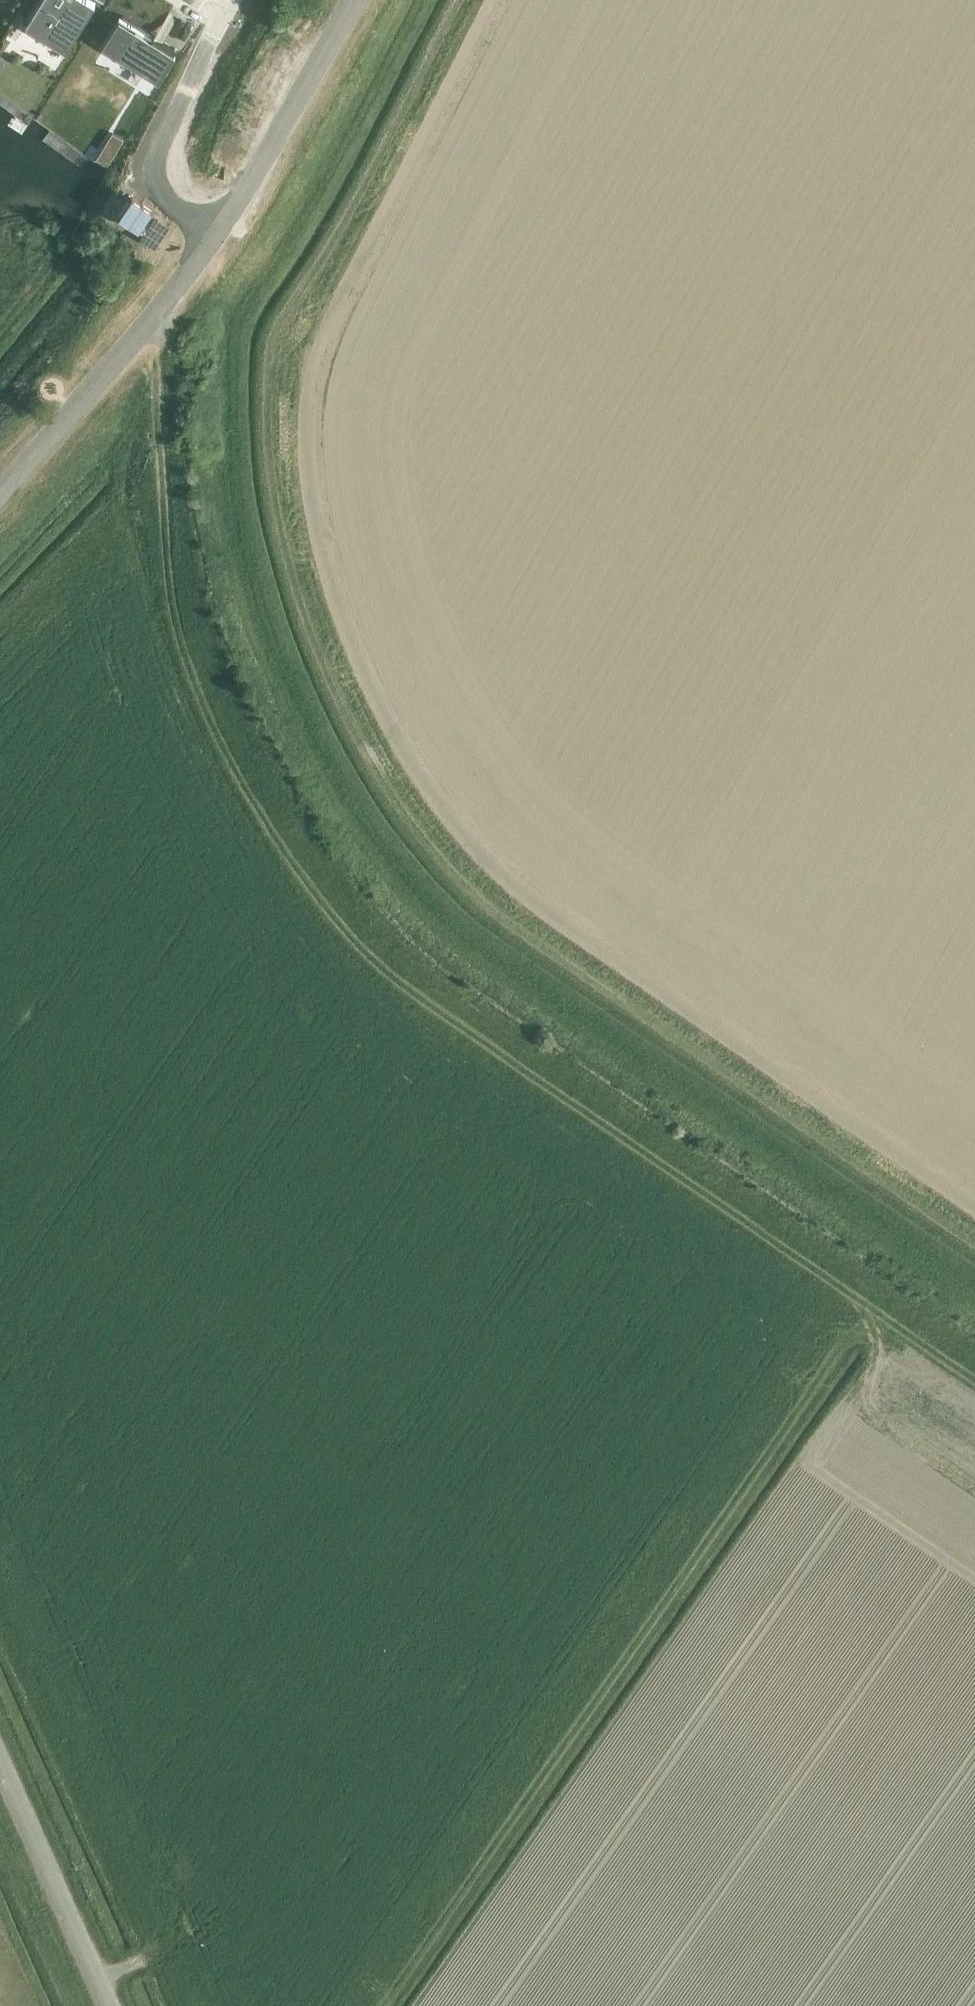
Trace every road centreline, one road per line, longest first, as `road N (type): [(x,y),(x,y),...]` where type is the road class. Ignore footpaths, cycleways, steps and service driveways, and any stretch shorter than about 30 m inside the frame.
road 1 (unclassified): [(0,509),(102,393),(218,230)]
road 2 (unclassified): [(122,2005),(0,1752)]
road 3 (unclassified): [(218,230),(344,0)]
road 4 (residential): [(218,230),(177,194),(162,161),(162,125),(226,11)]

